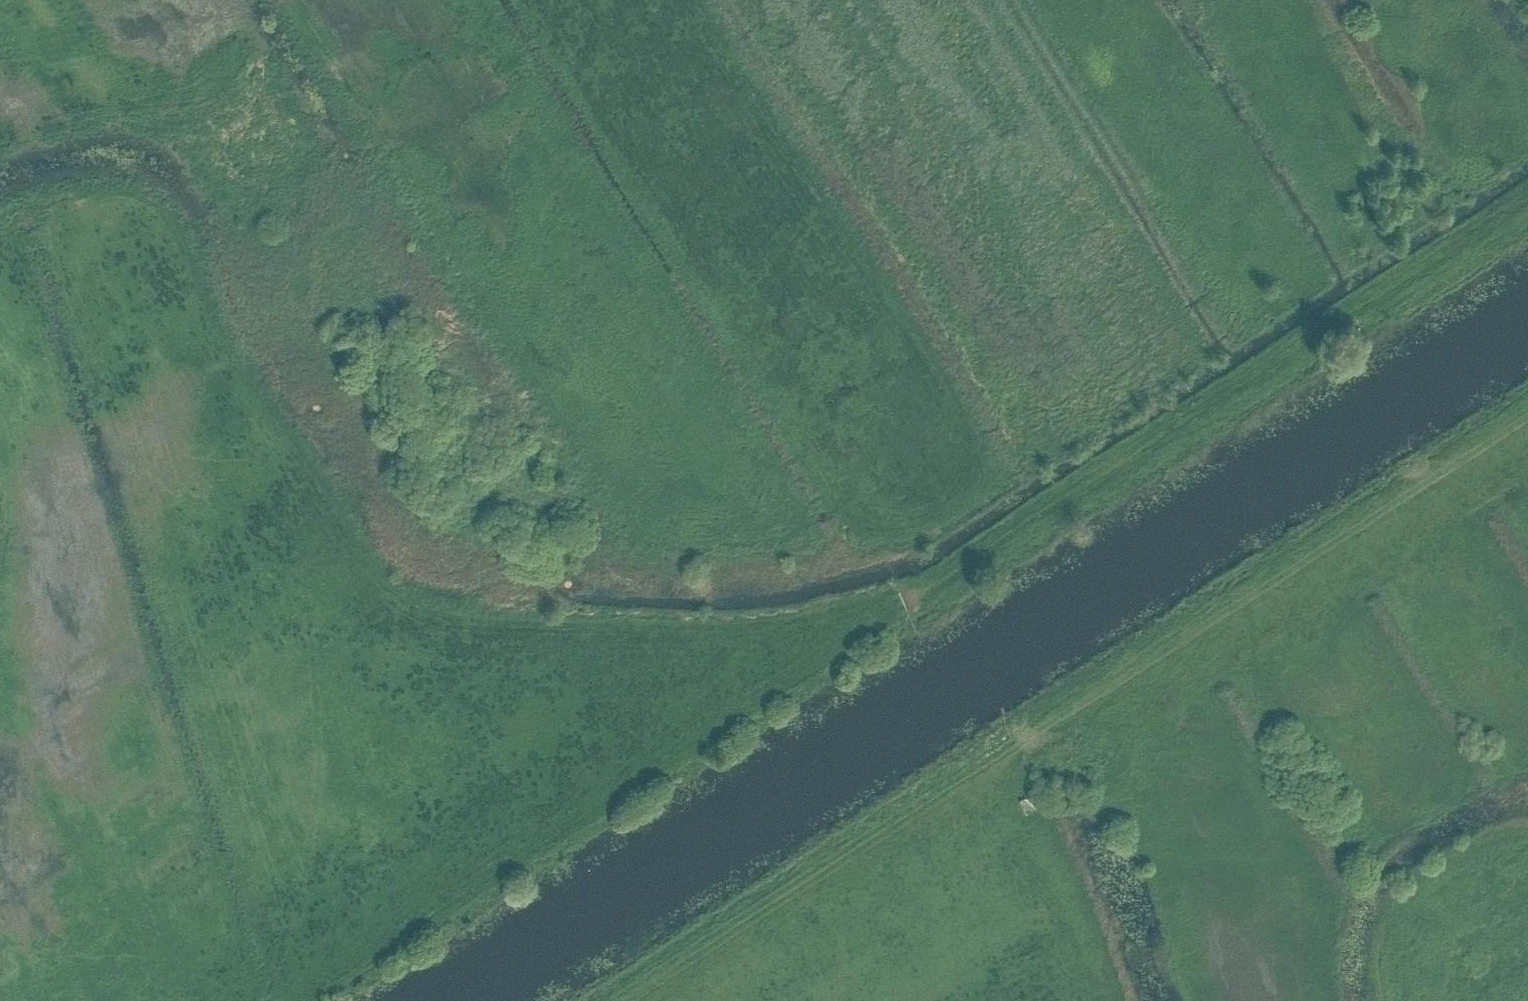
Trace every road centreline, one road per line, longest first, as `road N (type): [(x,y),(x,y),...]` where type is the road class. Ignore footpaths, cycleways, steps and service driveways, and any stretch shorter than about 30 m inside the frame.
road 1 (track): [(1527,412),(1016,744)]

